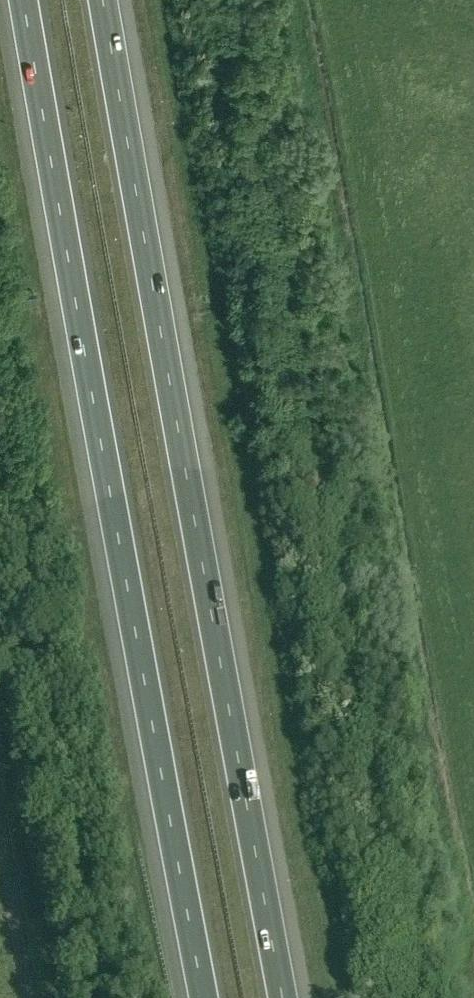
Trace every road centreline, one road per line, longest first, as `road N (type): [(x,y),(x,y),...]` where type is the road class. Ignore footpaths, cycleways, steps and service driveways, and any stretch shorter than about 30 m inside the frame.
road 1 (motorway): [(23,0),(205,997)]
road 2 (motorway): [(284,997),(104,0)]

